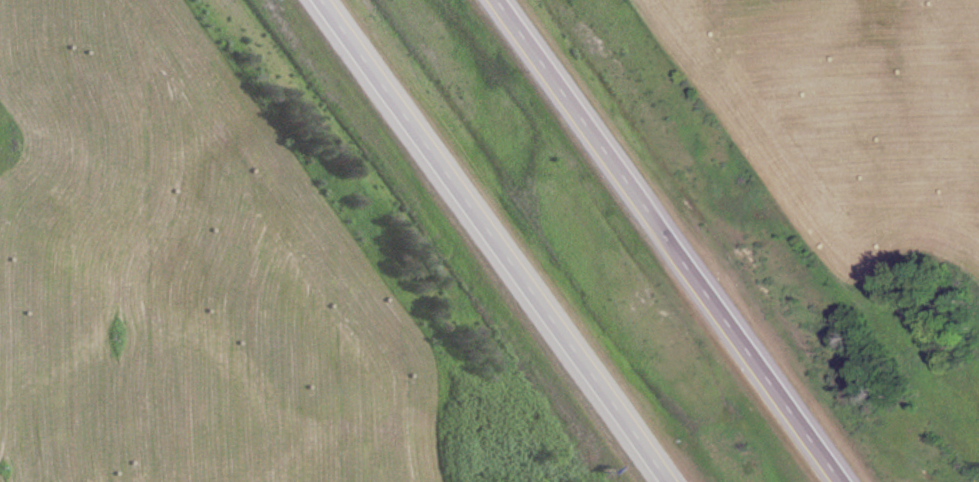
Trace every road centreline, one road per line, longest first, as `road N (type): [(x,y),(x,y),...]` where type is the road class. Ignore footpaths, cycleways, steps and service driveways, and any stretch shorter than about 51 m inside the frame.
road 1 (motorway): [(843,481),(496,0)]
road 2 (motorway): [(328,0),(675,481)]

